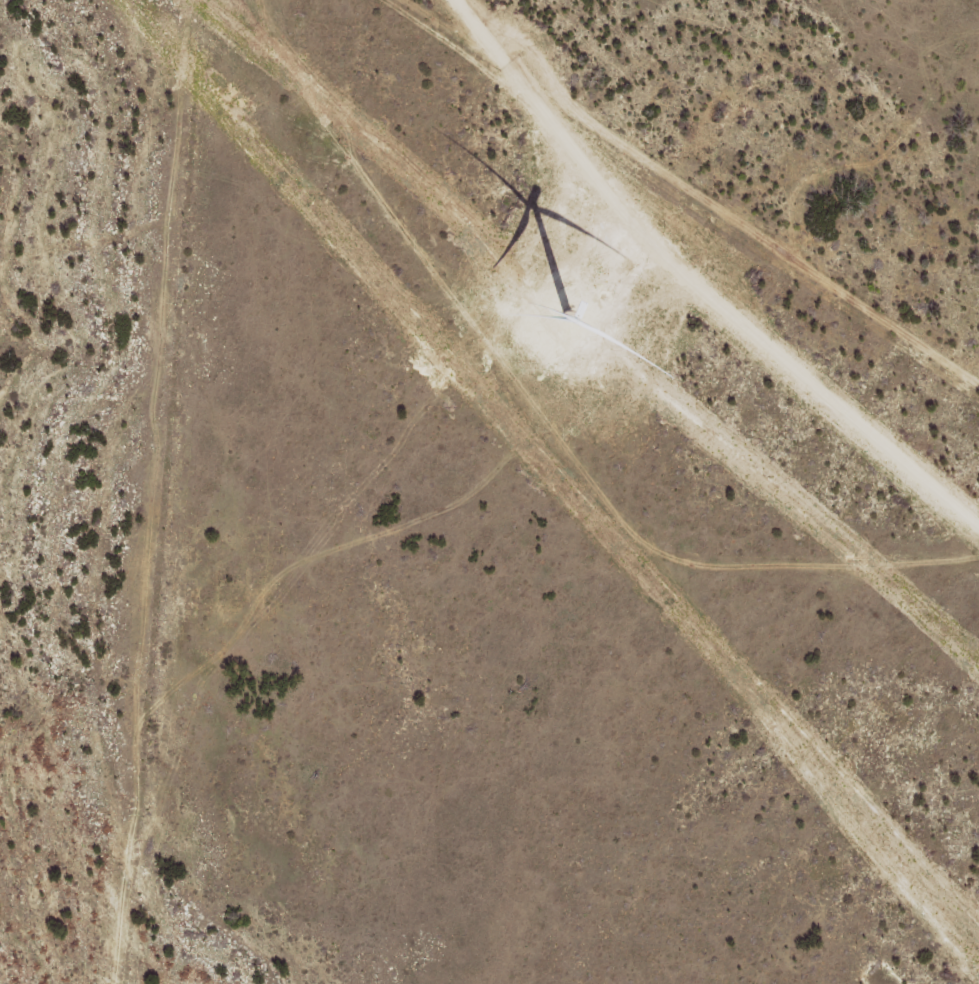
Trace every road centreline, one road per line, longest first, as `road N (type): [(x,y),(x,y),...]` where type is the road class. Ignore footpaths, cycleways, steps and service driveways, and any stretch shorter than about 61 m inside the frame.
road 1 (residential): [(969,983),(728,656),(718,611),(679,586),(237,0)]
road 2 (residential): [(718,611),(808,576),(978,573)]

